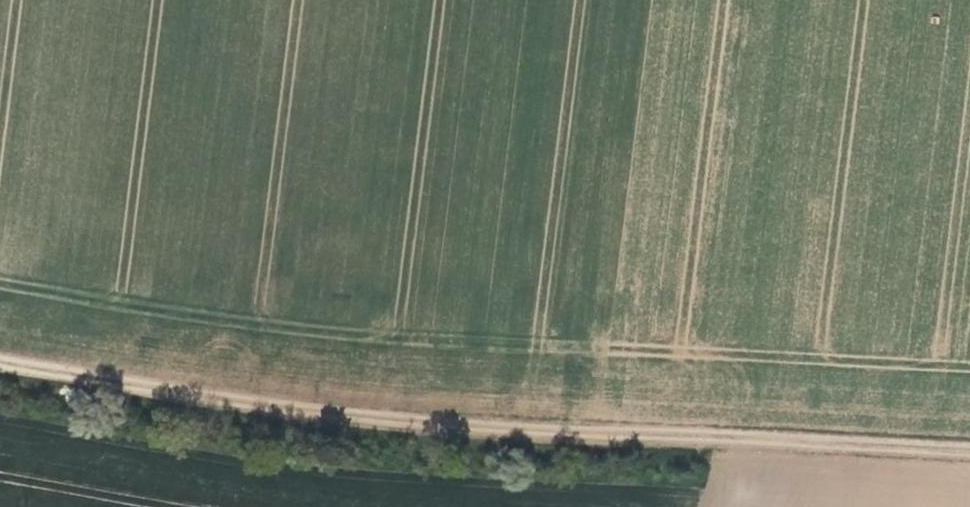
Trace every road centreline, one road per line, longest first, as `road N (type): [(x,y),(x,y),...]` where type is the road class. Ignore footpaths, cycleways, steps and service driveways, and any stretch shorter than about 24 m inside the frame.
road 1 (track): [(969,451),(435,427),(157,398),(0,364)]

